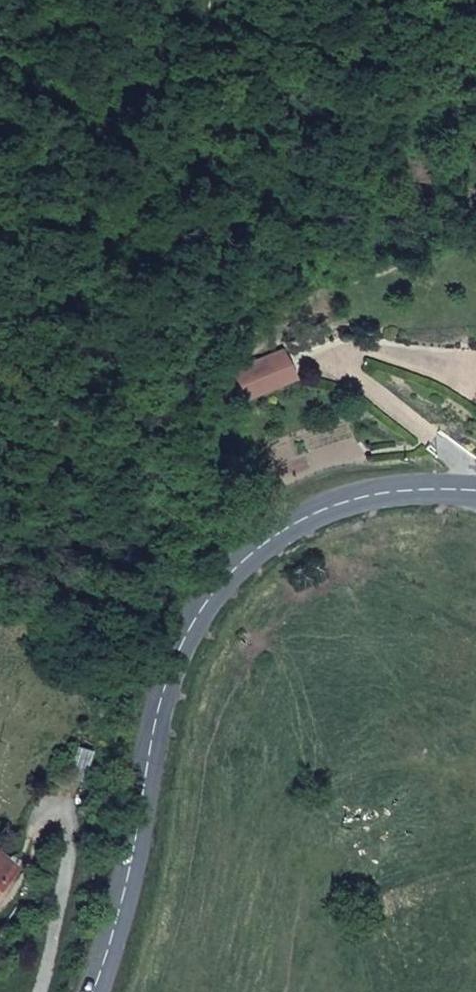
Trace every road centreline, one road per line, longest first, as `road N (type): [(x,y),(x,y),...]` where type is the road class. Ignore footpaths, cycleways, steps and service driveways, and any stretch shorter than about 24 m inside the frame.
road 1 (secondary): [(90,991),(166,678),(201,609),(272,534),(352,498),(475,495)]

